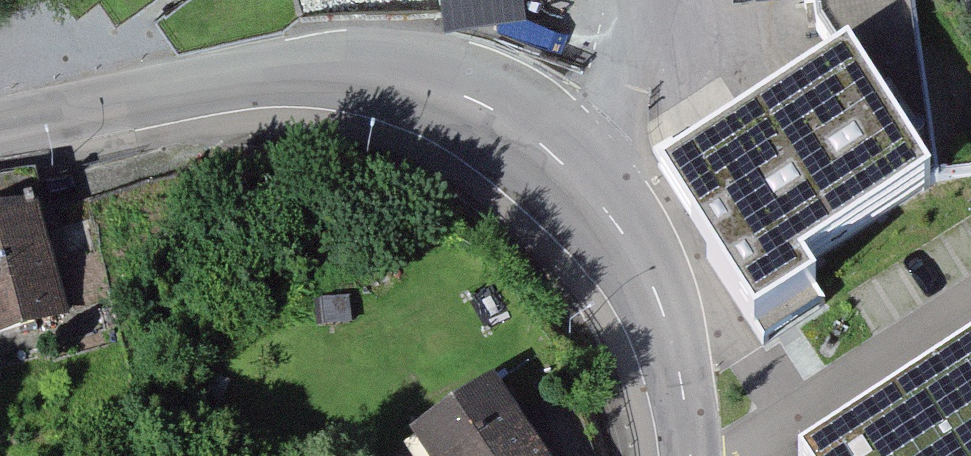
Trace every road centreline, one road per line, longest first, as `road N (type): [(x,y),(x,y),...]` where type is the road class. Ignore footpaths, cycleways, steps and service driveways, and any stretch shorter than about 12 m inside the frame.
road 1 (residential): [(690,455),(656,289),(581,182),(520,124),(440,82),(365,66),(264,75)]
road 2 (unclassified): [(264,75),(0,130)]

